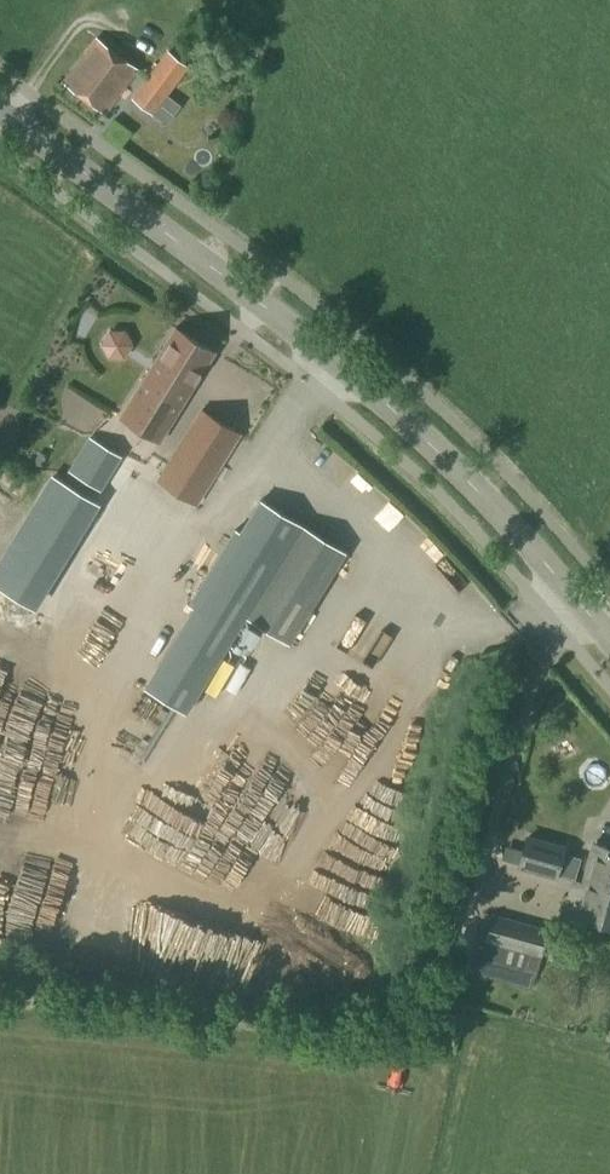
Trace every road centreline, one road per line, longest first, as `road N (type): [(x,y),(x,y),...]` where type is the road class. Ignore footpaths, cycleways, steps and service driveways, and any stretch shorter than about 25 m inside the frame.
road 1 (tertiary): [(609,654),(403,419),(0,115)]

